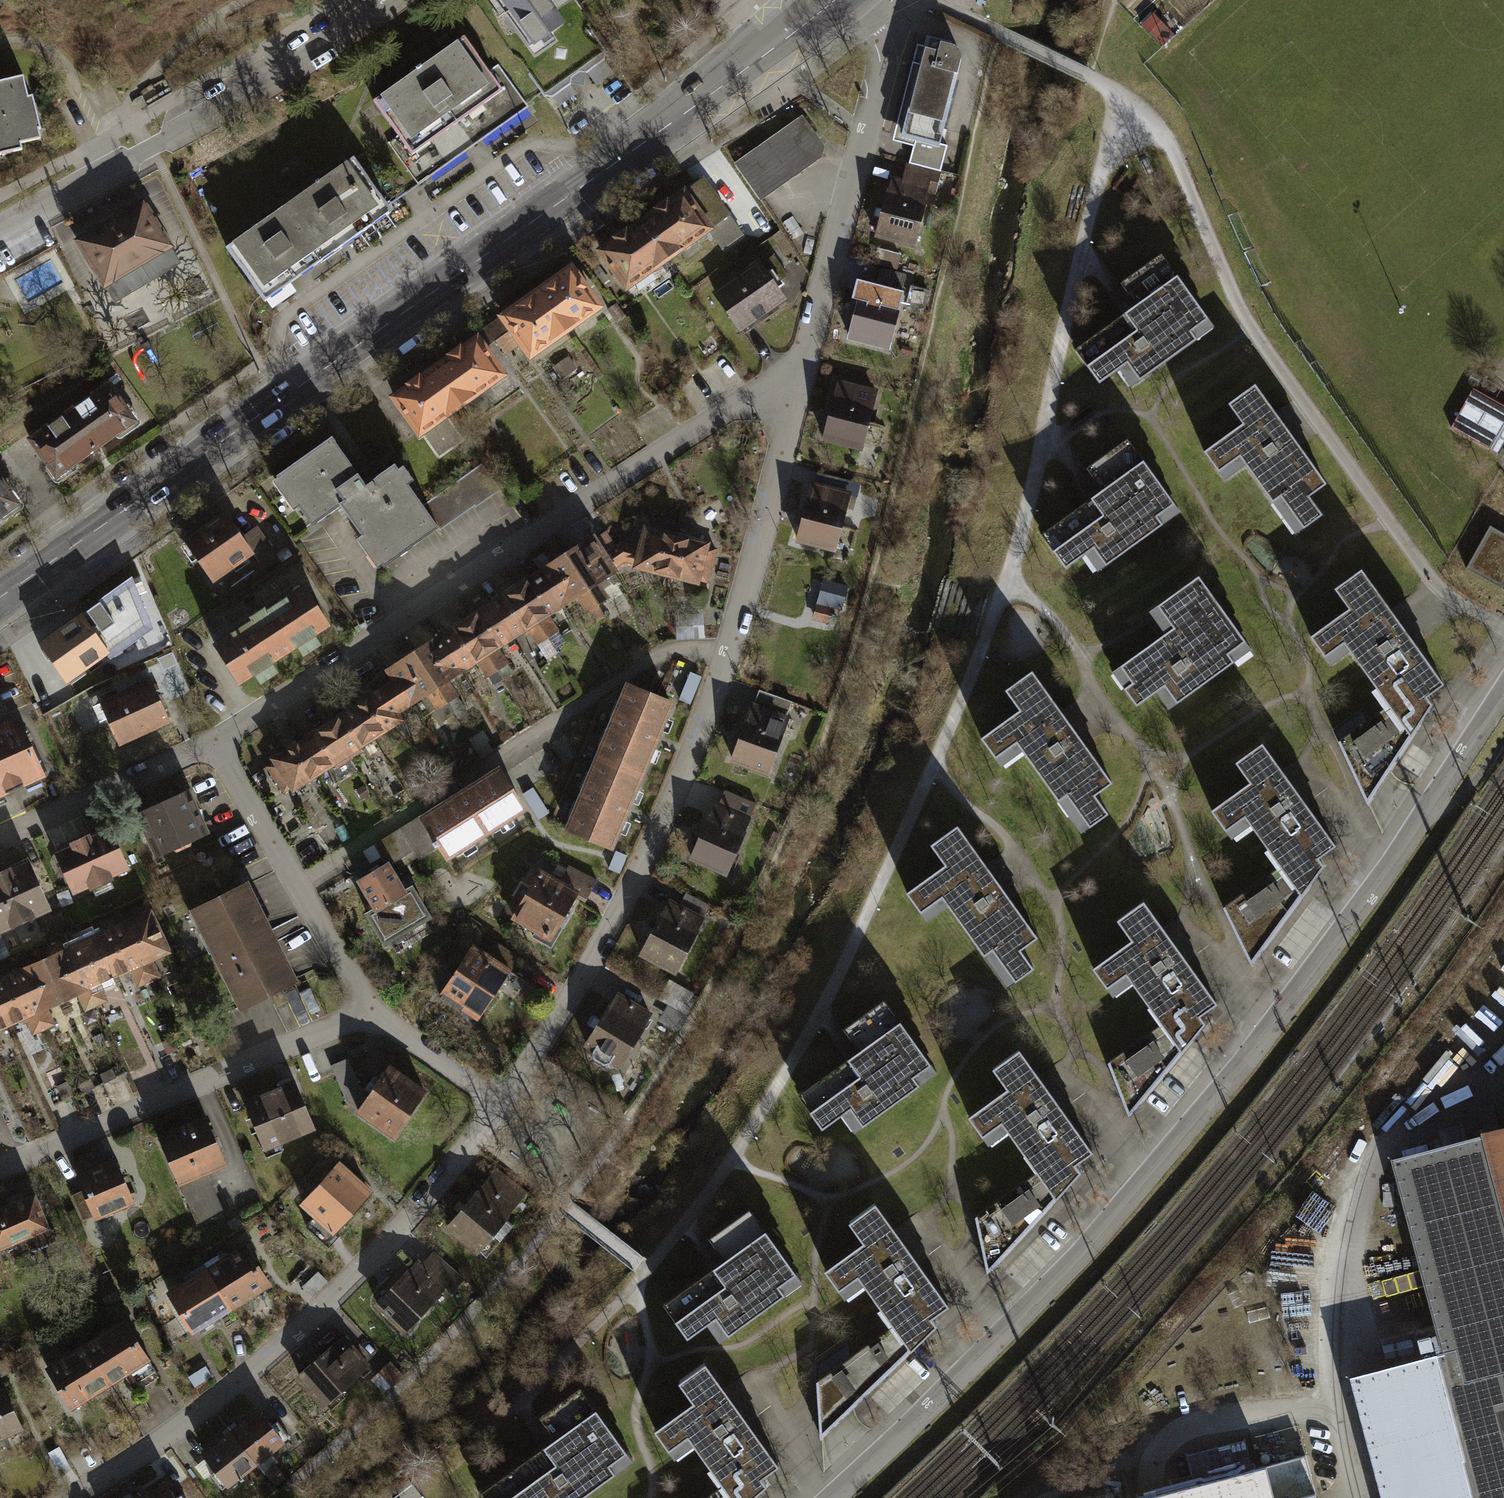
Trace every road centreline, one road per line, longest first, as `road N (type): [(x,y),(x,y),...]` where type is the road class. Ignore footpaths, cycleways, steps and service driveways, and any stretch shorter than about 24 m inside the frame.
road 1 (residential): [(833,1497),(1012,1327),(1227,1086),(1389,867),(1503,690)]
road 2 (primary): [(0,597),(569,196),(828,0)]
road 3 (residential): [(216,746),(802,362)]
road 4 (residential): [(76,1497),(268,1365),(391,1246),(501,1104)]
road 5 (residential): [(501,1104),(601,952),(655,845),(734,648)]
road 6 (residential): [(297,886),(671,650),(734,648)]
road 7 (residential): [(0,229),(148,149),(373,0)]
road 8 (residential): [(0,1169),(368,1016)]
road 9 (residential): [(802,362),(880,62),(845,0)]
road 10 (residential): [(734,648),(802,362)]
road 11 (residential): [(0,843),(216,746)]
road 12 (residential): [(216,746),(297,886)]
road 13 (residential): [(368,1016),(501,1104)]
road 14 (residential): [(297,886),(368,1016)]

